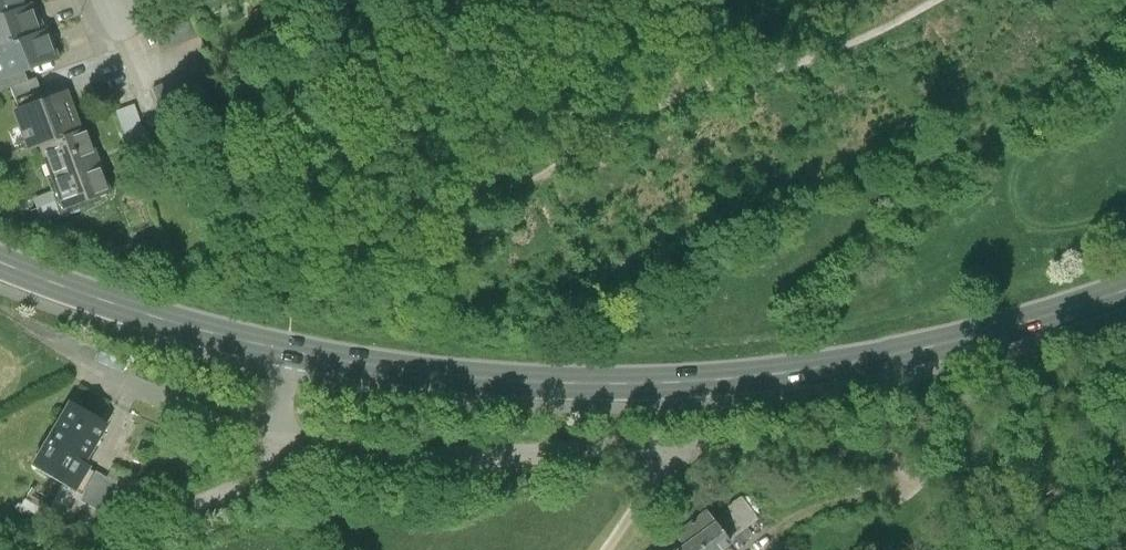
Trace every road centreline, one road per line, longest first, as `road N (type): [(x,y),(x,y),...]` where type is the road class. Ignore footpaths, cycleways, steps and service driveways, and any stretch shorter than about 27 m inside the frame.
road 1 (primary): [(1125,291),(1015,328),(826,368),(719,382),(534,383),(230,339),(0,264)]
road 2 (track): [(269,250),(538,178),(691,92),(814,60),(939,0)]
road 3 (track): [(131,62),(200,220),(226,244),(269,250)]

